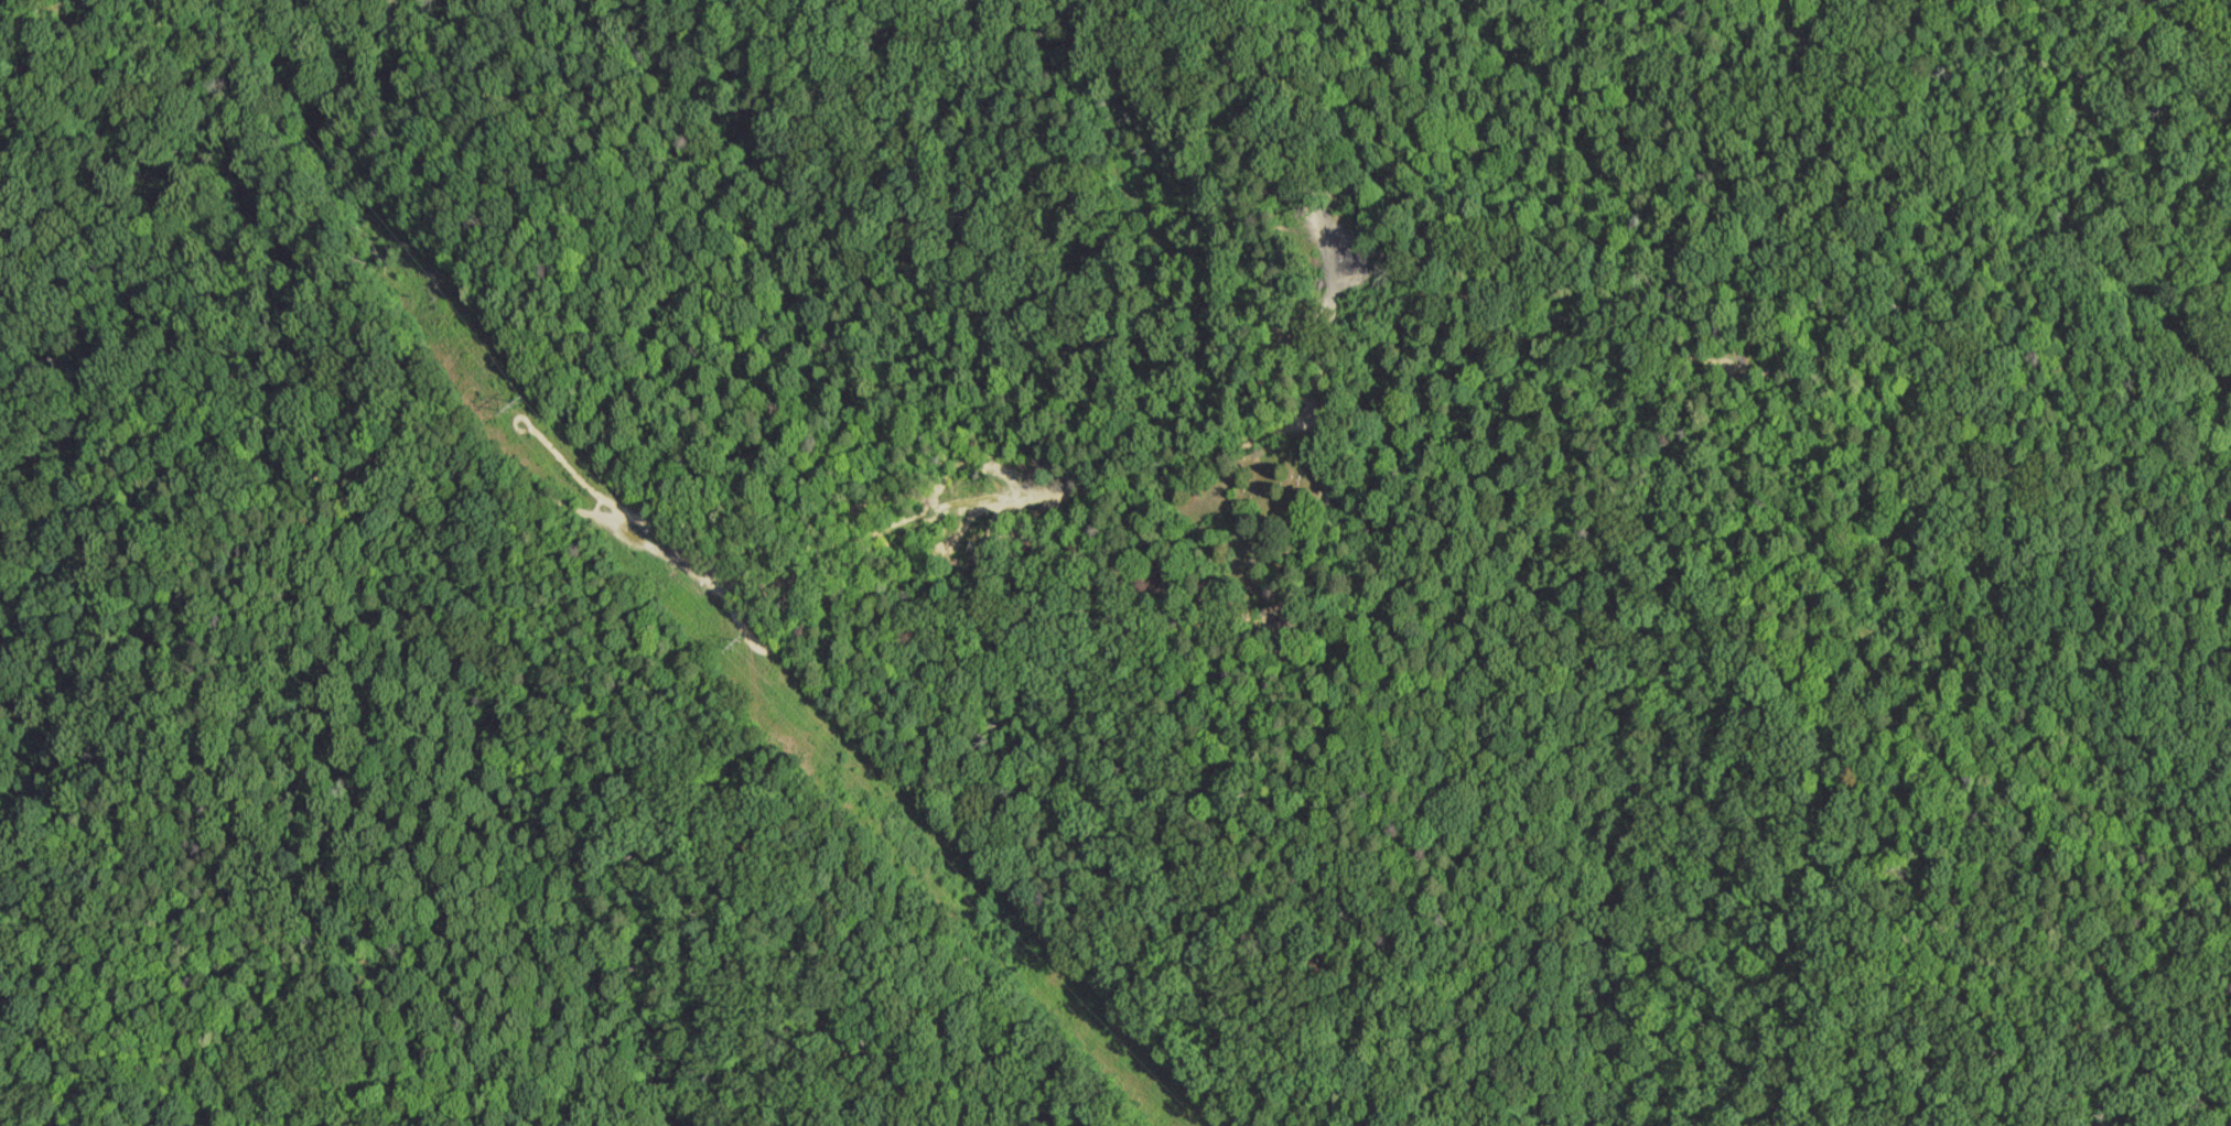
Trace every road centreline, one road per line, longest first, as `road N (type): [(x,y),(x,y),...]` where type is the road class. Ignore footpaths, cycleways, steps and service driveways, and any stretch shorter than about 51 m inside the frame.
road 1 (residential): [(1215,0),(1237,69),(1307,184),(1333,249),(1324,369),(1303,413),(1285,426),(1235,451),(1113,483),(948,507),(809,557),(723,574),(680,563),(520,483),(425,454),(384,458),(277,497),(227,502),(182,529),(165,571),(157,683),(111,765),(56,811),(0,829)]
road 2 (residential): [(0,329),(26,365),(142,398),(309,339)]

